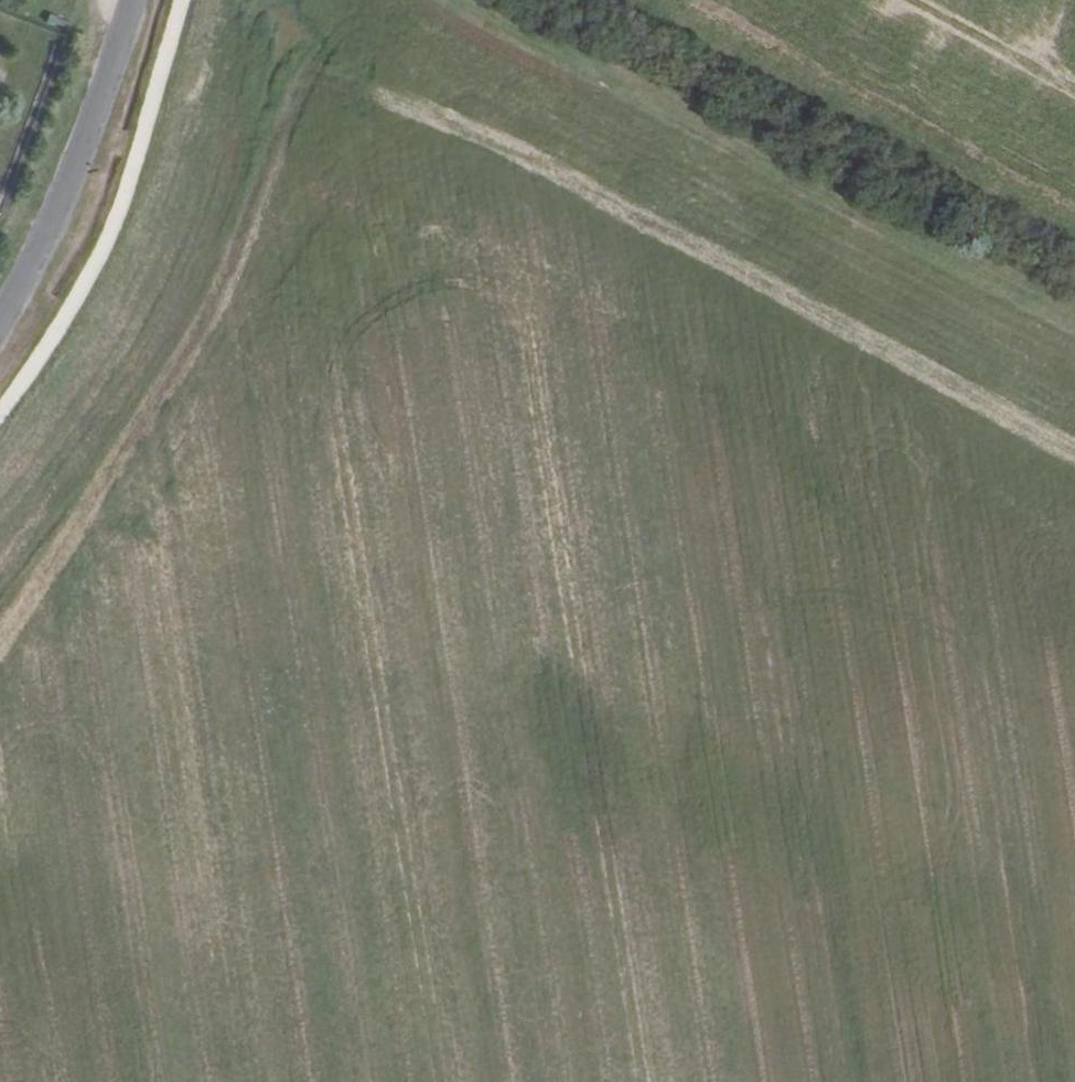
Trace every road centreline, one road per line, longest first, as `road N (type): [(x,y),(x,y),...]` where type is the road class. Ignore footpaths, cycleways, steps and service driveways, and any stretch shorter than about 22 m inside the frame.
road 1 (unclassified): [(0,331),(50,231),(132,0)]

